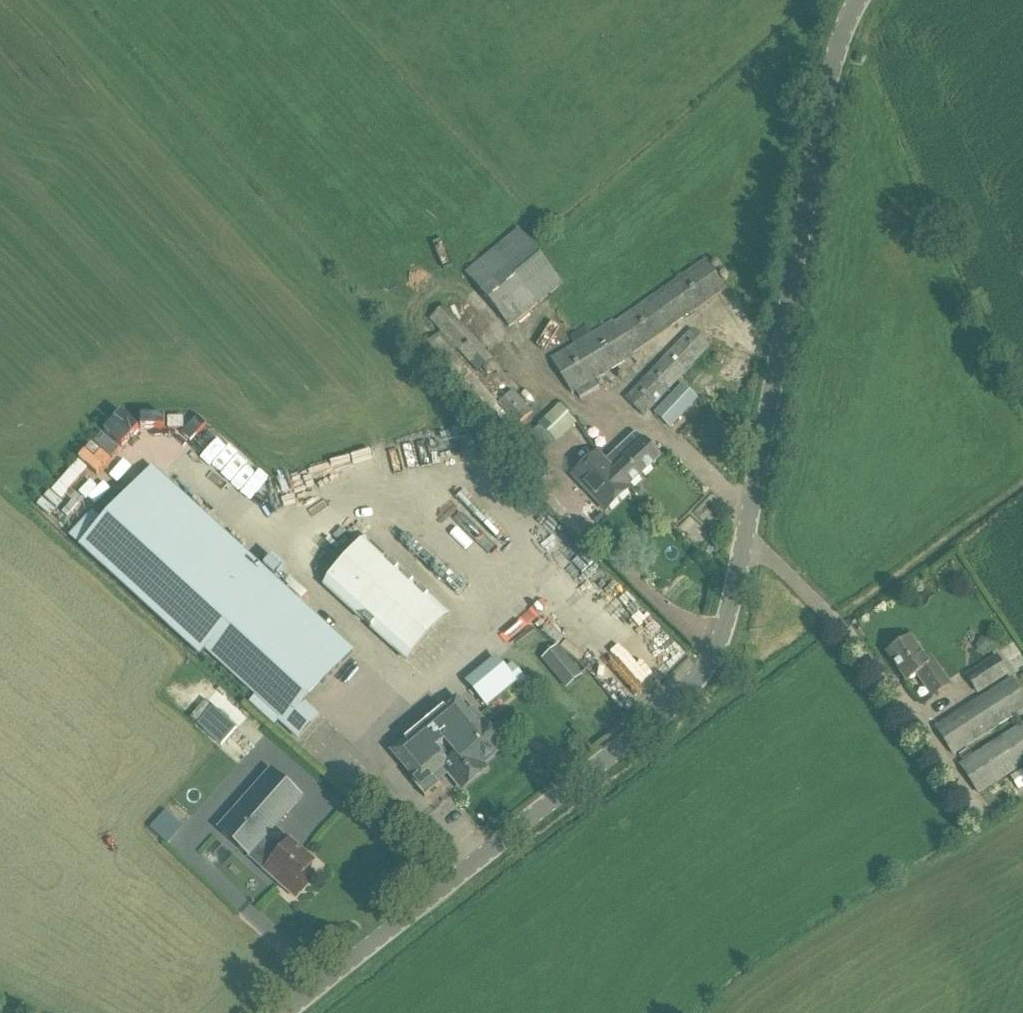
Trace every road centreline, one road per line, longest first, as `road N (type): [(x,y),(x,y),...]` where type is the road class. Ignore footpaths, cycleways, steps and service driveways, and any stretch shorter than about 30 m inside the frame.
road 1 (unclassified): [(278,1012),(681,687),(705,656),(722,620),(826,72),(848,0)]

